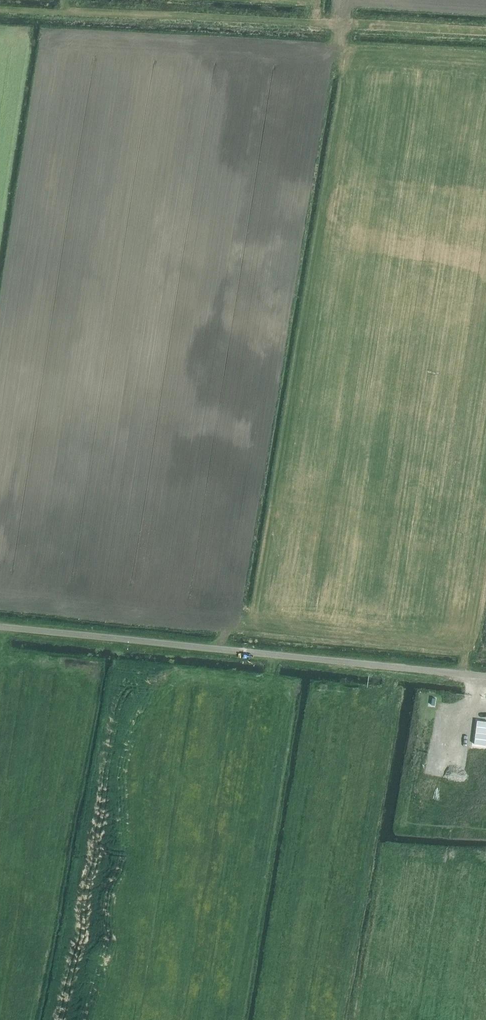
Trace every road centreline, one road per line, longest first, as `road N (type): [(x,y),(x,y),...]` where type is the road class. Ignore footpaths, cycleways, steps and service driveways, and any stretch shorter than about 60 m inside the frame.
road 1 (unclassified): [(485,676),(0,627)]

